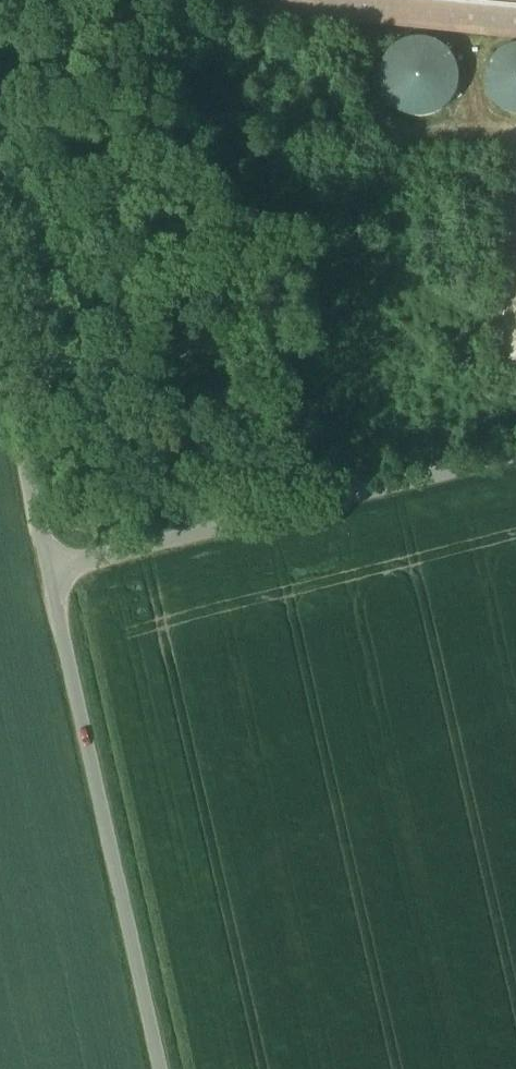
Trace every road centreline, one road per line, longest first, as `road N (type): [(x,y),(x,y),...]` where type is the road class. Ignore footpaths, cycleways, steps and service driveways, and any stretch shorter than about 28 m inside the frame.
road 1 (unclassified): [(55,596),(163,1068)]
road 2 (unclassified): [(55,596),(403,518),(515,480)]
road 3 (unclassified): [(0,360),(55,596)]

